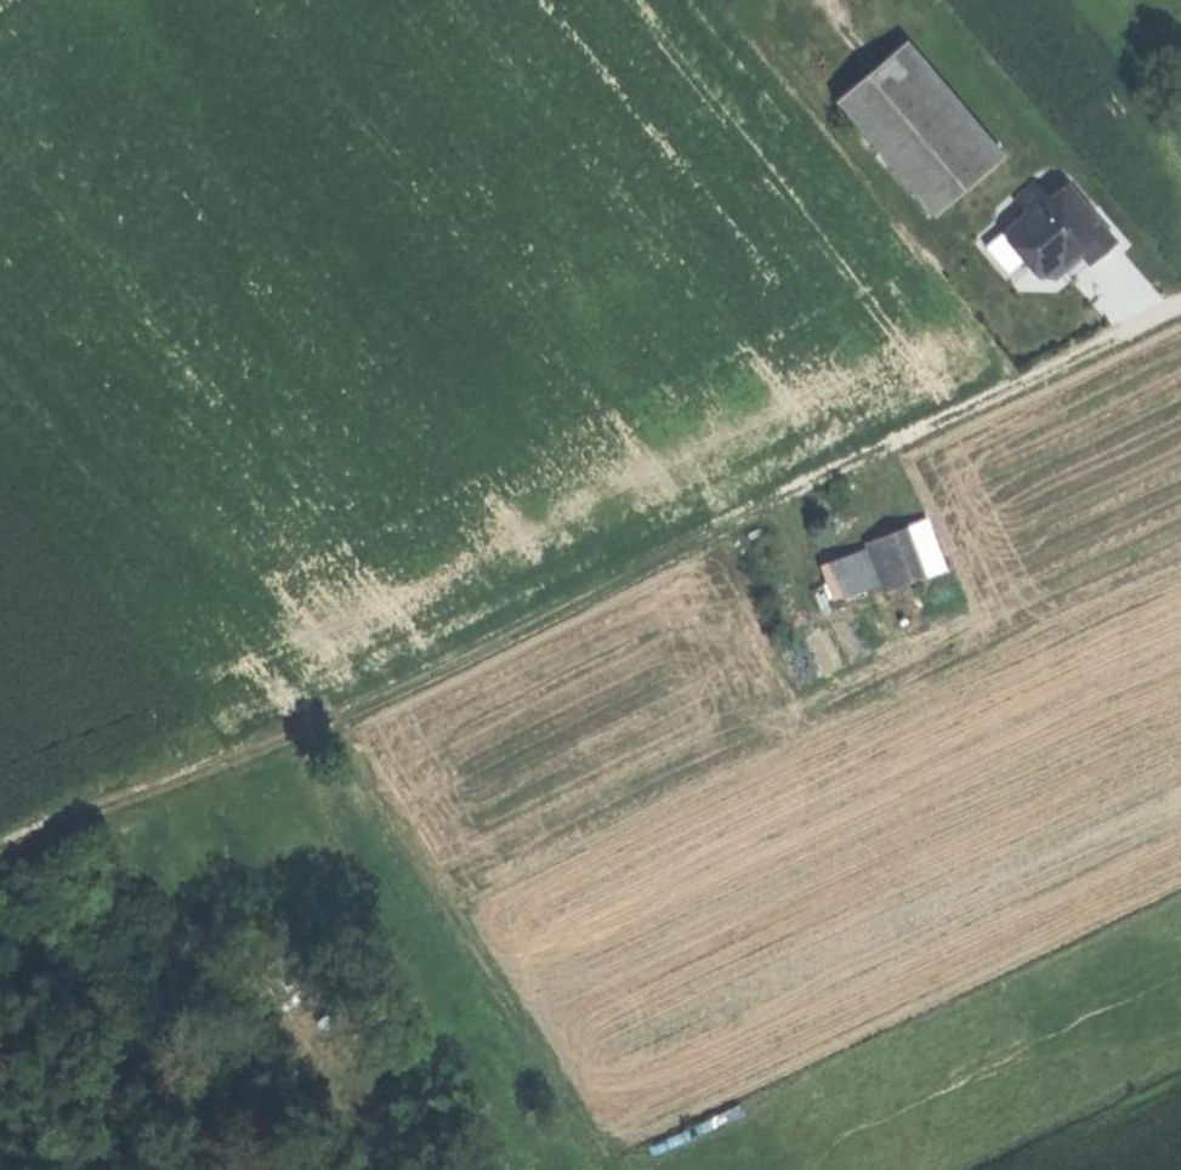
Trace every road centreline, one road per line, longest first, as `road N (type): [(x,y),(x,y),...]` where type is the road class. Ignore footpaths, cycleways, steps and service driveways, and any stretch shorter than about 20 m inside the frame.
road 1 (track): [(1180,303),(343,712),(0,861)]
road 2 (track): [(624,1169),(322,720)]

